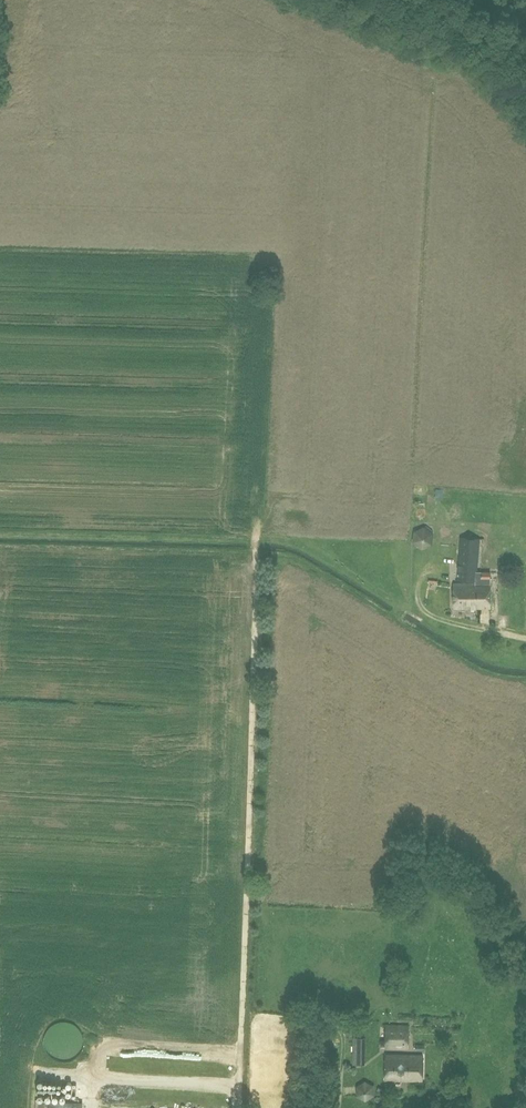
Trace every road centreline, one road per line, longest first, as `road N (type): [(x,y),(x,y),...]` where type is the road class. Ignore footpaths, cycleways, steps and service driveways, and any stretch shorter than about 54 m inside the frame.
road 1 (track): [(111,1077),(240,1085),(240,1107)]
road 2 (track): [(392,0),(518,47)]

